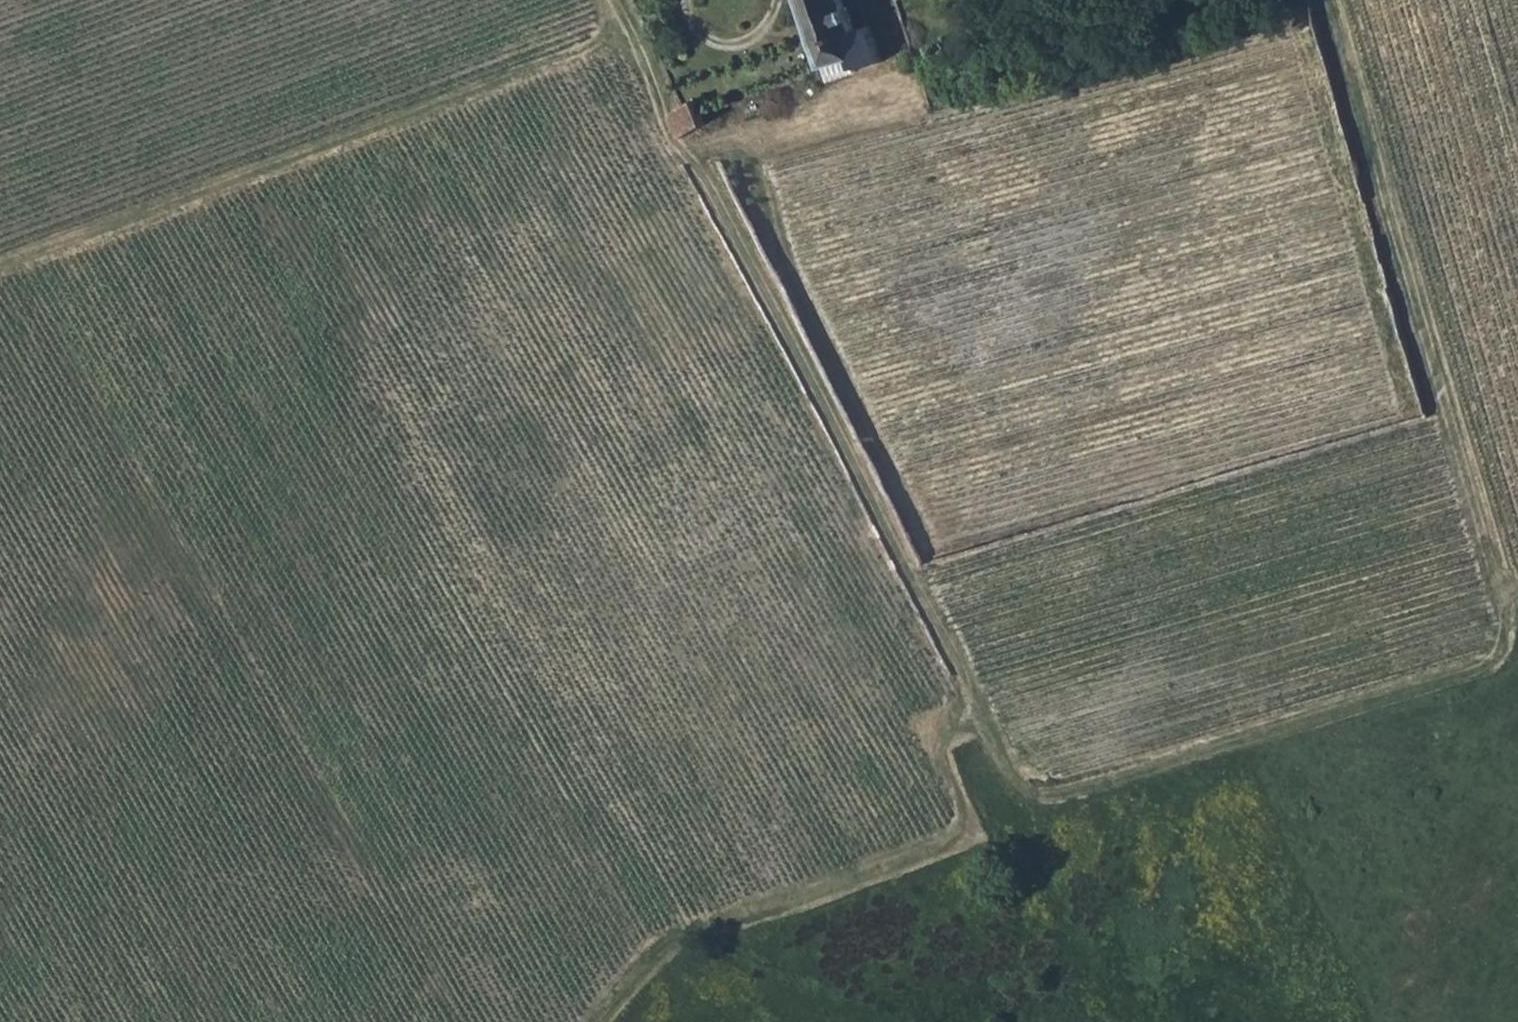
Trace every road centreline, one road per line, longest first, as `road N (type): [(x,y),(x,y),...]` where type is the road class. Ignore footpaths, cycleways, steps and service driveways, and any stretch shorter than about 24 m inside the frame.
road 1 (track): [(596,1021),(667,939),(951,825),(957,809),(948,745),(969,698),(705,173),(661,119),(612,0)]
road 2 (track): [(960,726),(999,746),(1021,779),(1086,783),(1492,656),(1502,604),(1512,600)]
road 3 (track): [(1362,0),(1512,600),(1517,598)]

